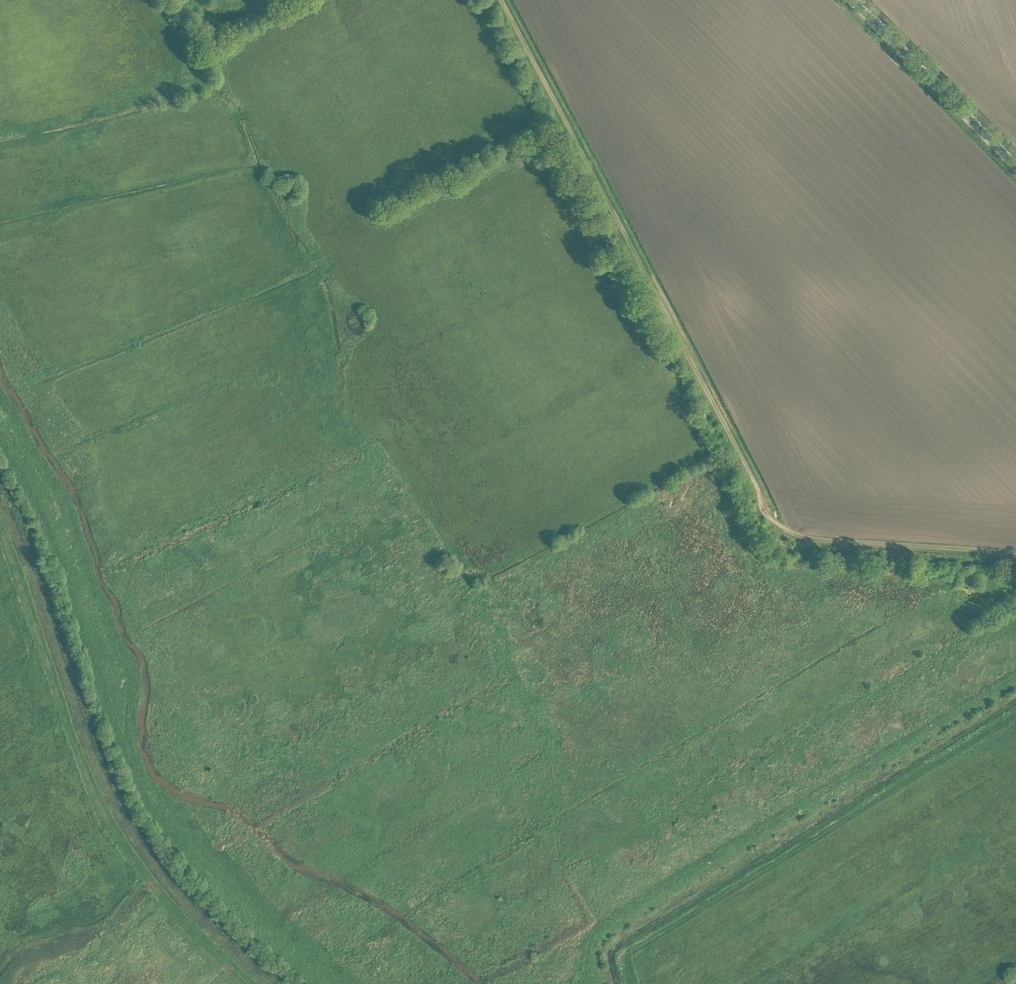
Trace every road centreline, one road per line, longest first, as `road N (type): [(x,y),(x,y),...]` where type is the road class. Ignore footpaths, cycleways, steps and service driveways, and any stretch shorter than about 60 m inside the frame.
road 1 (track): [(1015,553),(820,541),(774,520),(501,0)]
road 2 (unclassified): [(1015,166),(853,0)]

